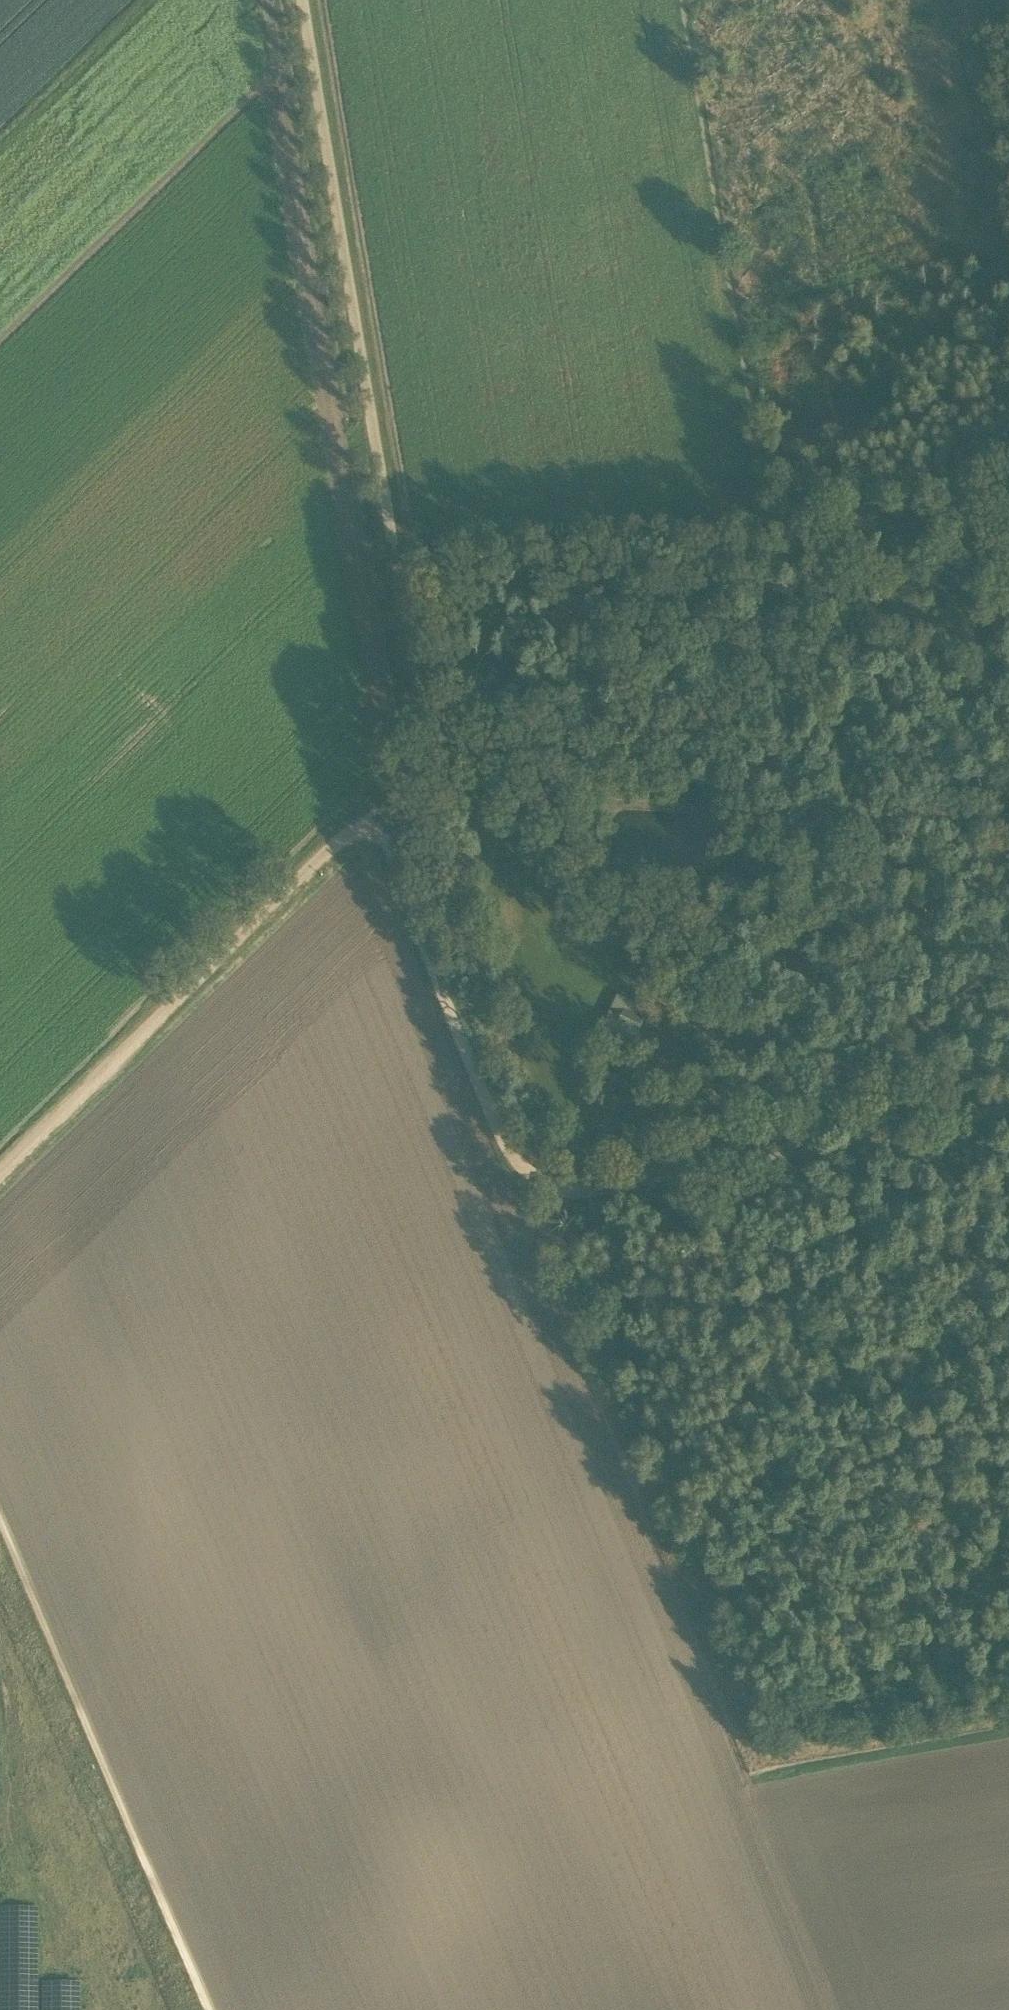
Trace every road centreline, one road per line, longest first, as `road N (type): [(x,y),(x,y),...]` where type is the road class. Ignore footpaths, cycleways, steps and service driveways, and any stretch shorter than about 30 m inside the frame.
road 1 (track): [(0,1166),(260,914),(377,814),(488,1115),(527,1172),(584,1177),(1008,1104)]
road 2 (unclassified): [(377,814),(412,775),(424,725),(303,0)]

